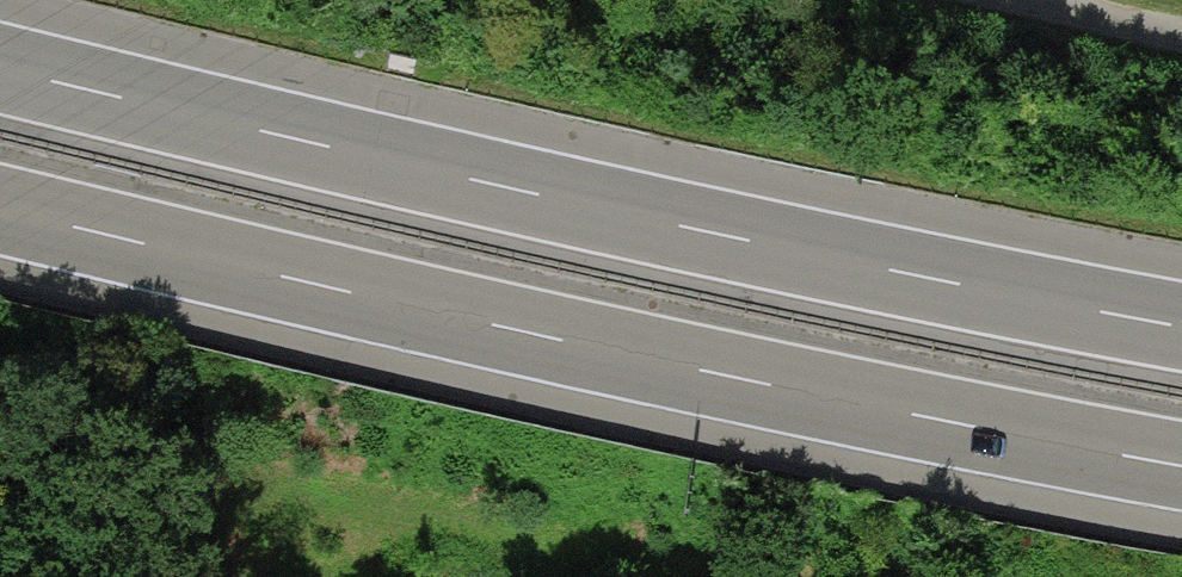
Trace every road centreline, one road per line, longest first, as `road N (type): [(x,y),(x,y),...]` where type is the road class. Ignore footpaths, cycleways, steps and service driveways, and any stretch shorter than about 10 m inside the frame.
road 1 (motorway): [(1181,326),(0,69)]
road 2 (motorway): [(0,213),(528,337),(1181,468)]
road 3 (track): [(991,0),(1181,48)]

